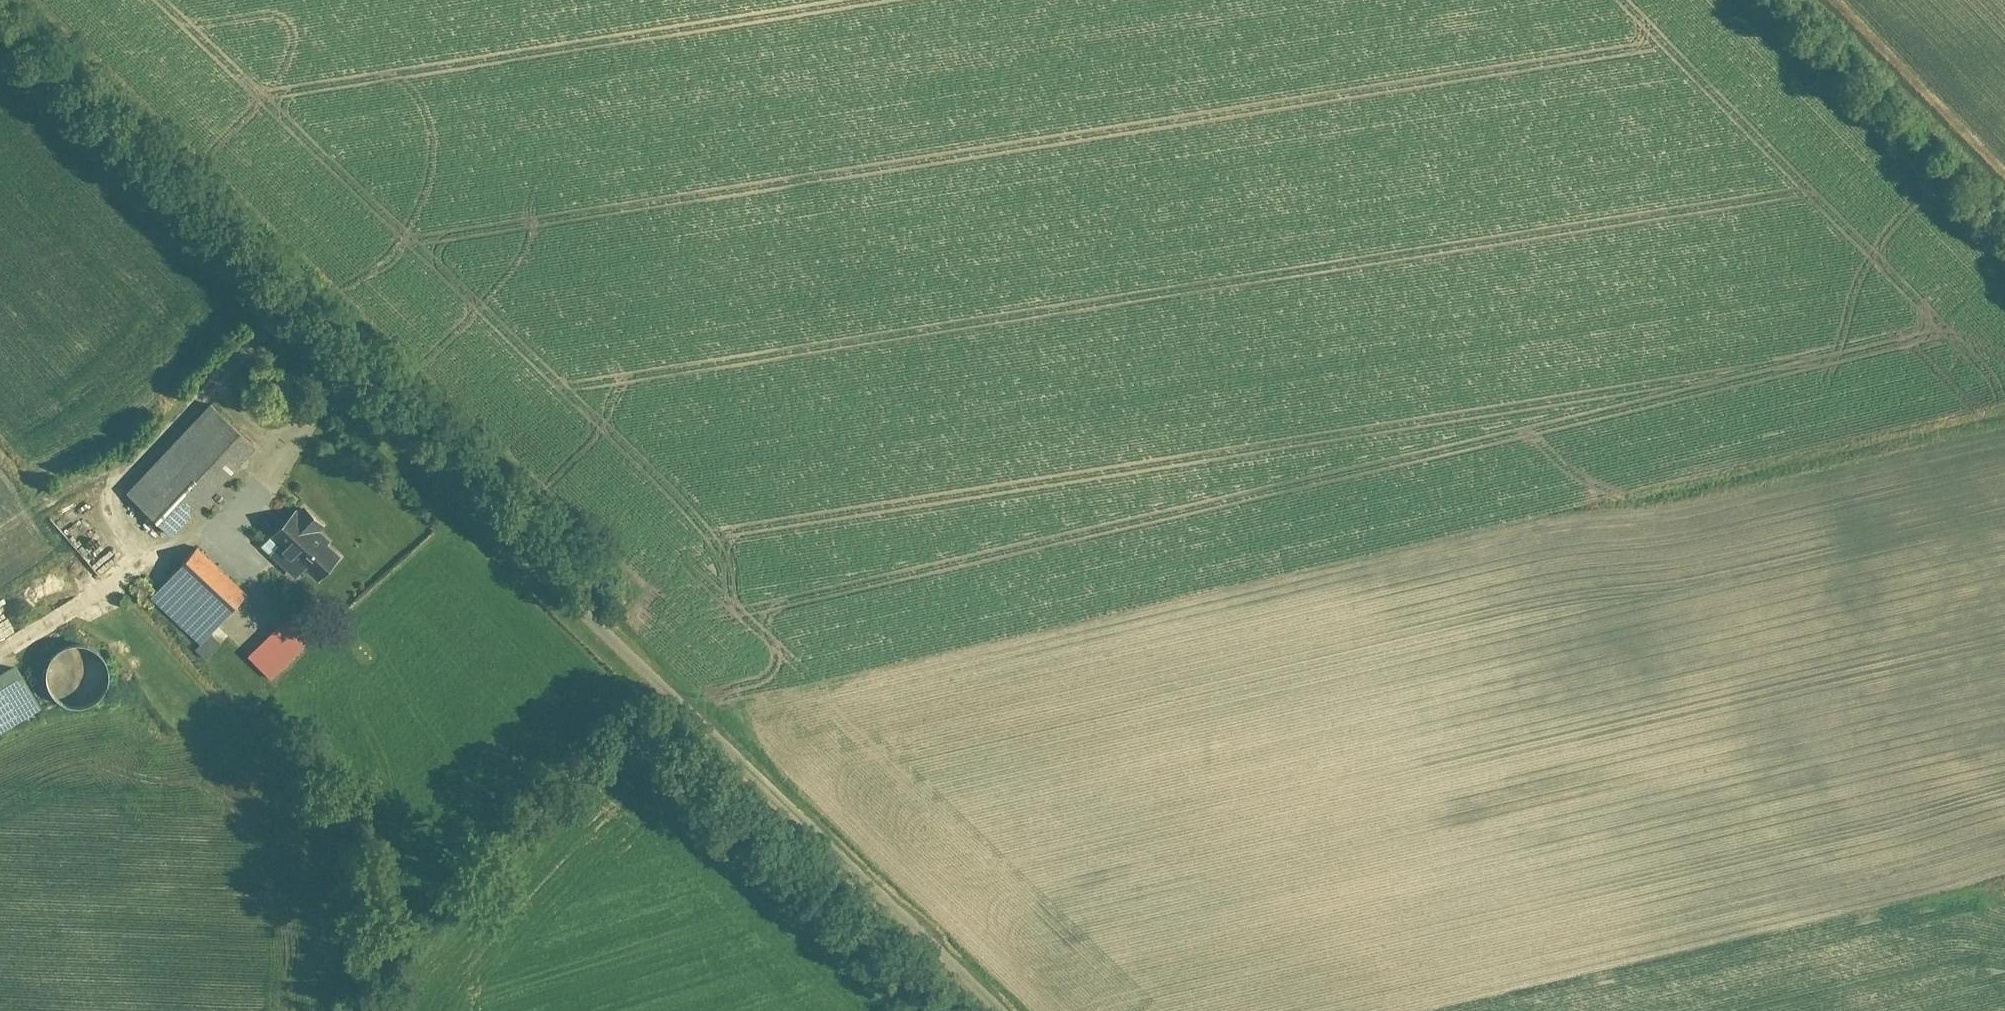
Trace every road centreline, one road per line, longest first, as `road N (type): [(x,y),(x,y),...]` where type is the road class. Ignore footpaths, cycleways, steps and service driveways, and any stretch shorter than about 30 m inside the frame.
road 1 (unclassified): [(990,1010),(0,63)]

